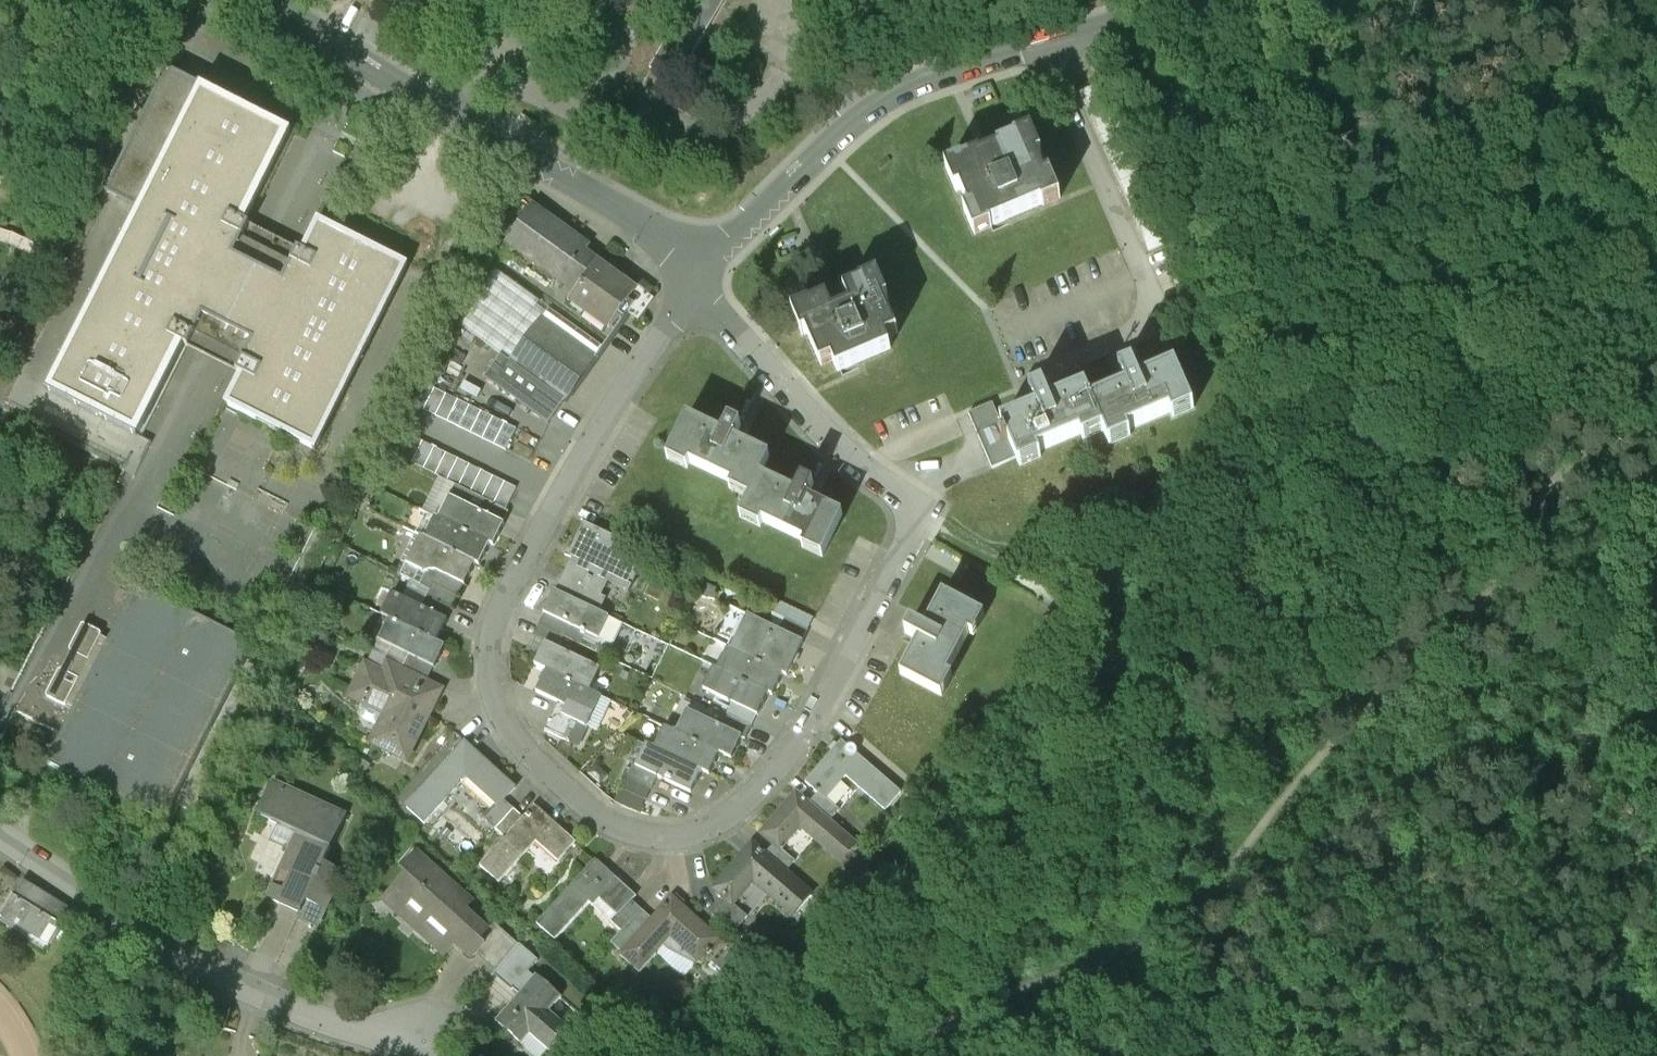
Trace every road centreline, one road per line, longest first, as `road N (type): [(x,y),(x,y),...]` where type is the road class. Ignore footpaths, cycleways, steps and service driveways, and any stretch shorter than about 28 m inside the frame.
road 1 (residential): [(701,268),(510,586),(494,627),(493,677),(519,745),(599,818),(636,832),(675,834),(712,822),(795,744),(928,503),(809,416),(728,316)]
road 2 (track): [(1656,364),(1527,511),(1470,620),(1310,764),(1192,919),(957,1014),(924,1055)]
road 3 (residential): [(1196,0),(928,72),(860,120),(701,268)]
road 4 (residential): [(259,0),(701,268)]
road 5 (residential): [(0,830),(174,938),(373,1033)]
road 6 (track): [(772,0),(778,58),(860,120)]

